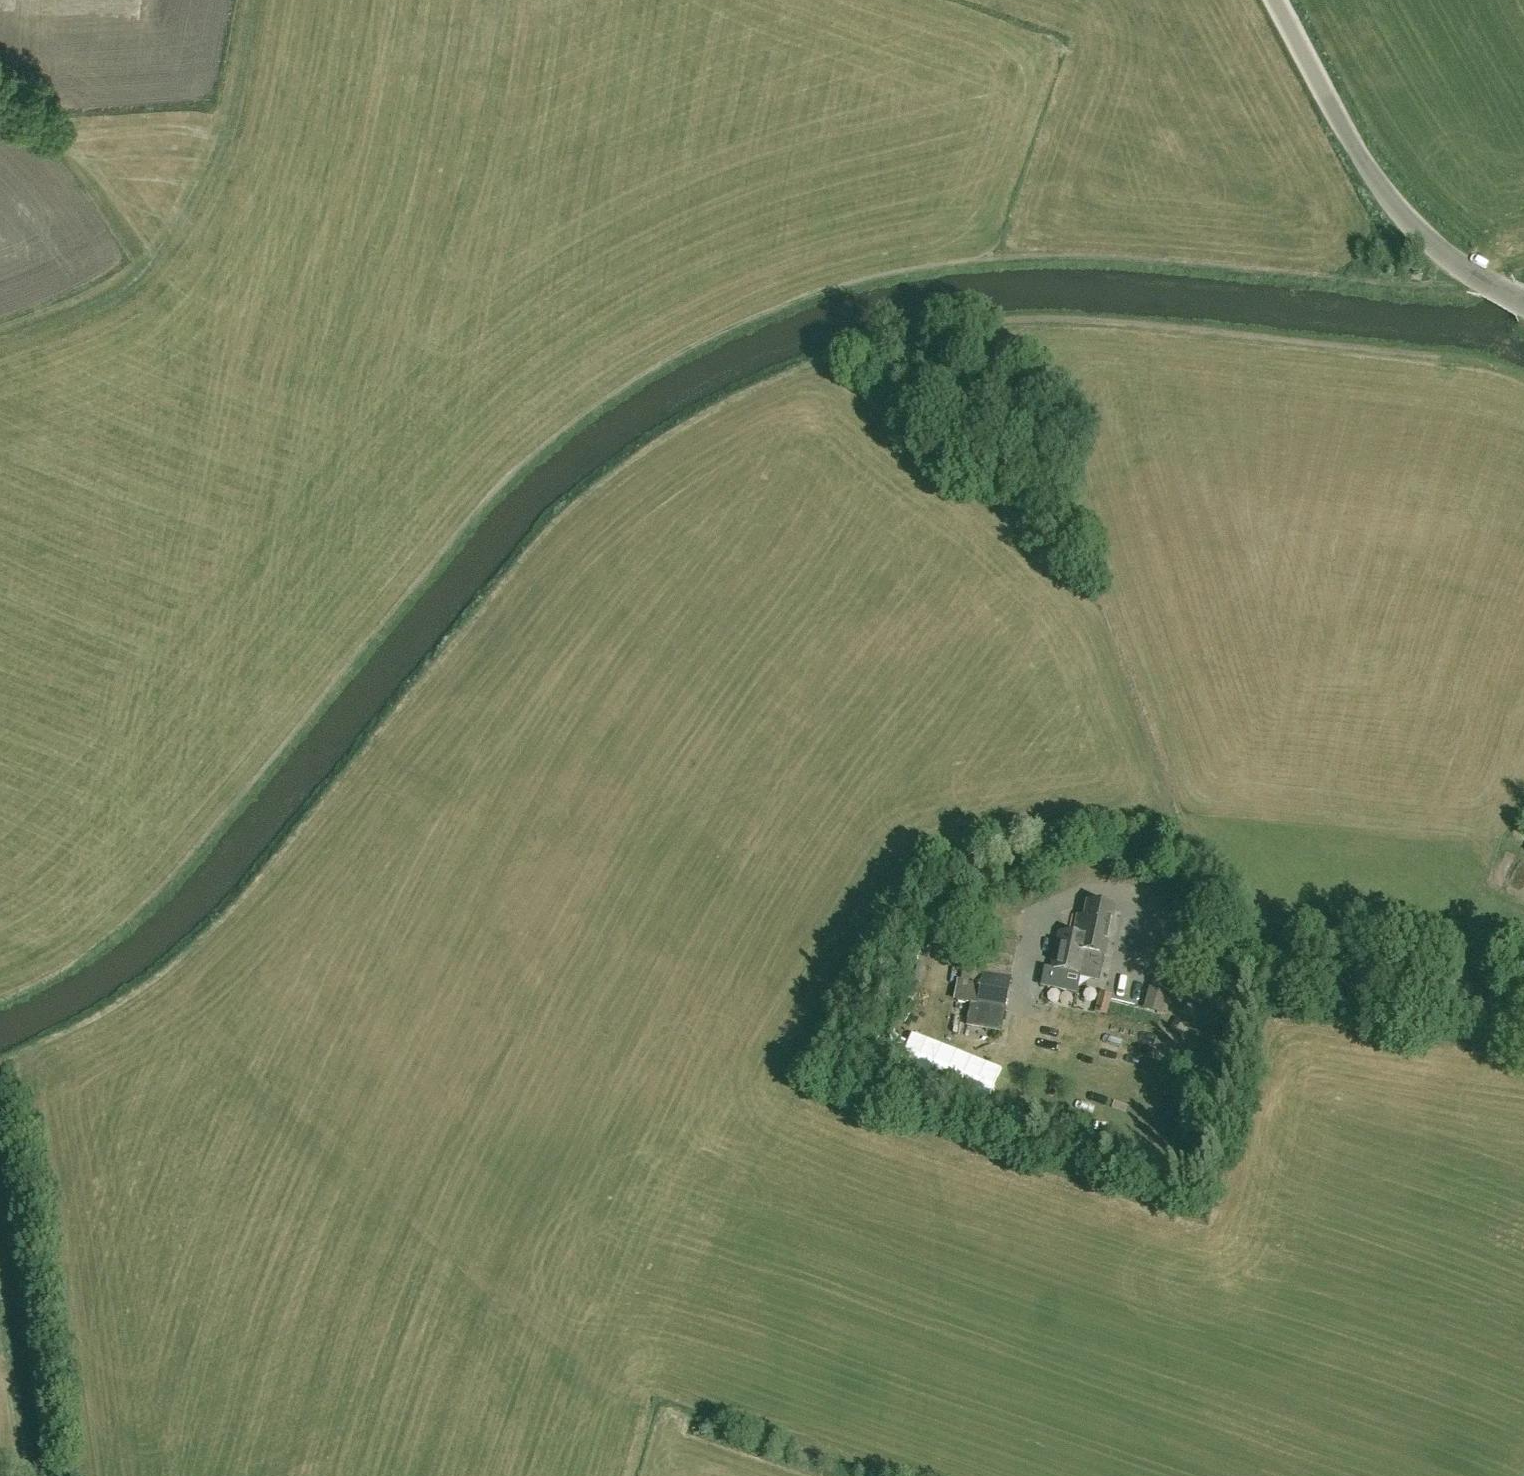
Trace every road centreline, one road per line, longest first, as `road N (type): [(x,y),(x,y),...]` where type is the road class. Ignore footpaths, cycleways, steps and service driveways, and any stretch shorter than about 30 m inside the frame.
road 1 (unclassified): [(1523,304),(1456,265),(1372,179),(1275,0)]
road 2 (unclassified): [(1523,1007),(1214,958)]

